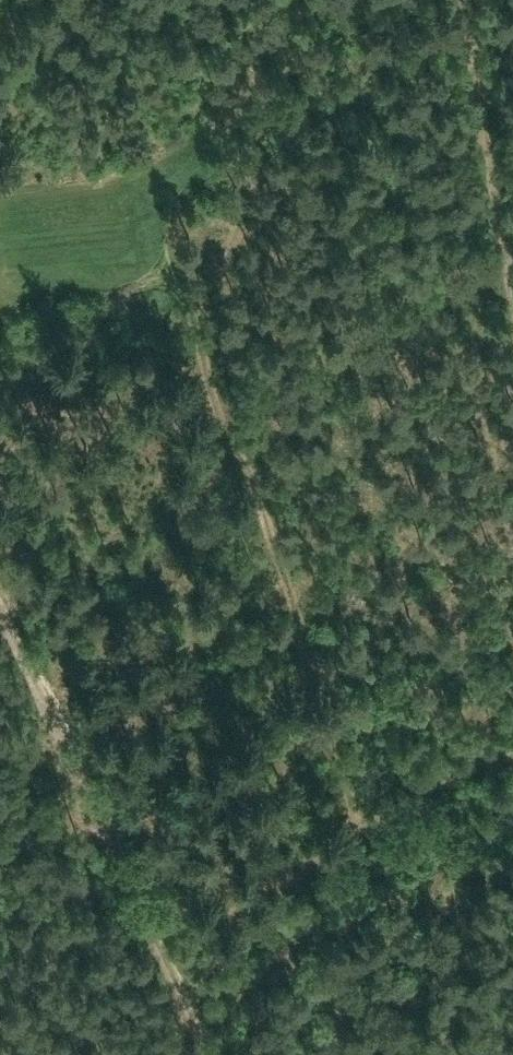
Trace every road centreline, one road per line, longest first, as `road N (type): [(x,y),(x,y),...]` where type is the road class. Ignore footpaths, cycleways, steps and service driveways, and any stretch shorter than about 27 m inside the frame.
road 1 (track): [(426,828),(215,443),(201,333),(159,292),(190,173)]
road 2 (track): [(206,1054),(0,610)]
road 3 (track): [(512,765),(408,839),(325,869),(209,938),(179,994)]
road 4 (track): [(462,0),(512,249)]

